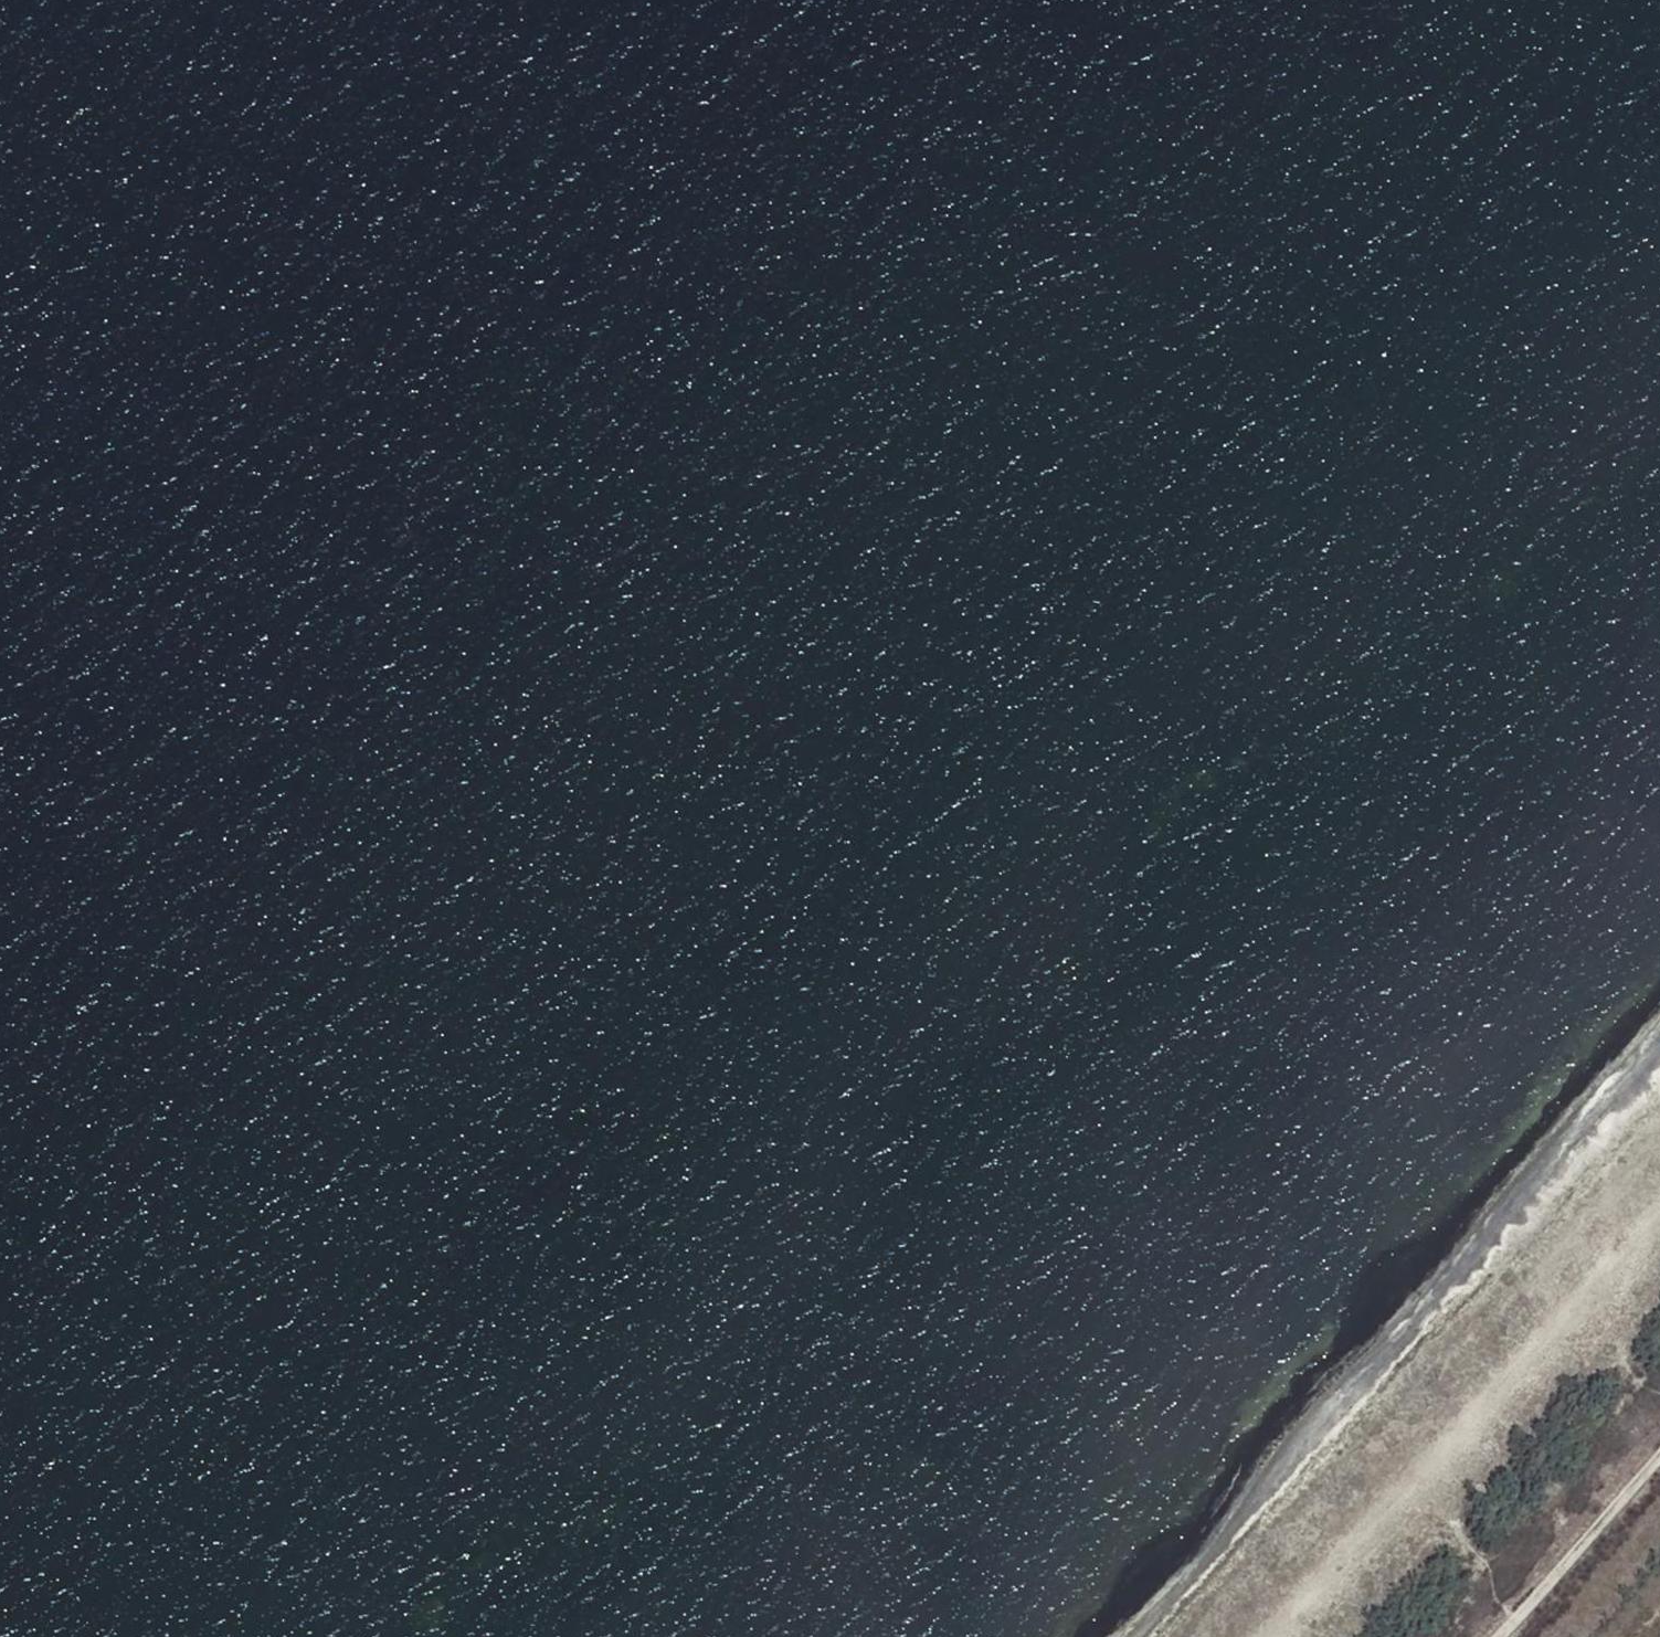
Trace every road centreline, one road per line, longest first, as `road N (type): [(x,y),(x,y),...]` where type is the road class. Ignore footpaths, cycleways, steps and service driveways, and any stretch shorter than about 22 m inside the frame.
road 1 (track): [(1489,1636),(1659,1451)]

